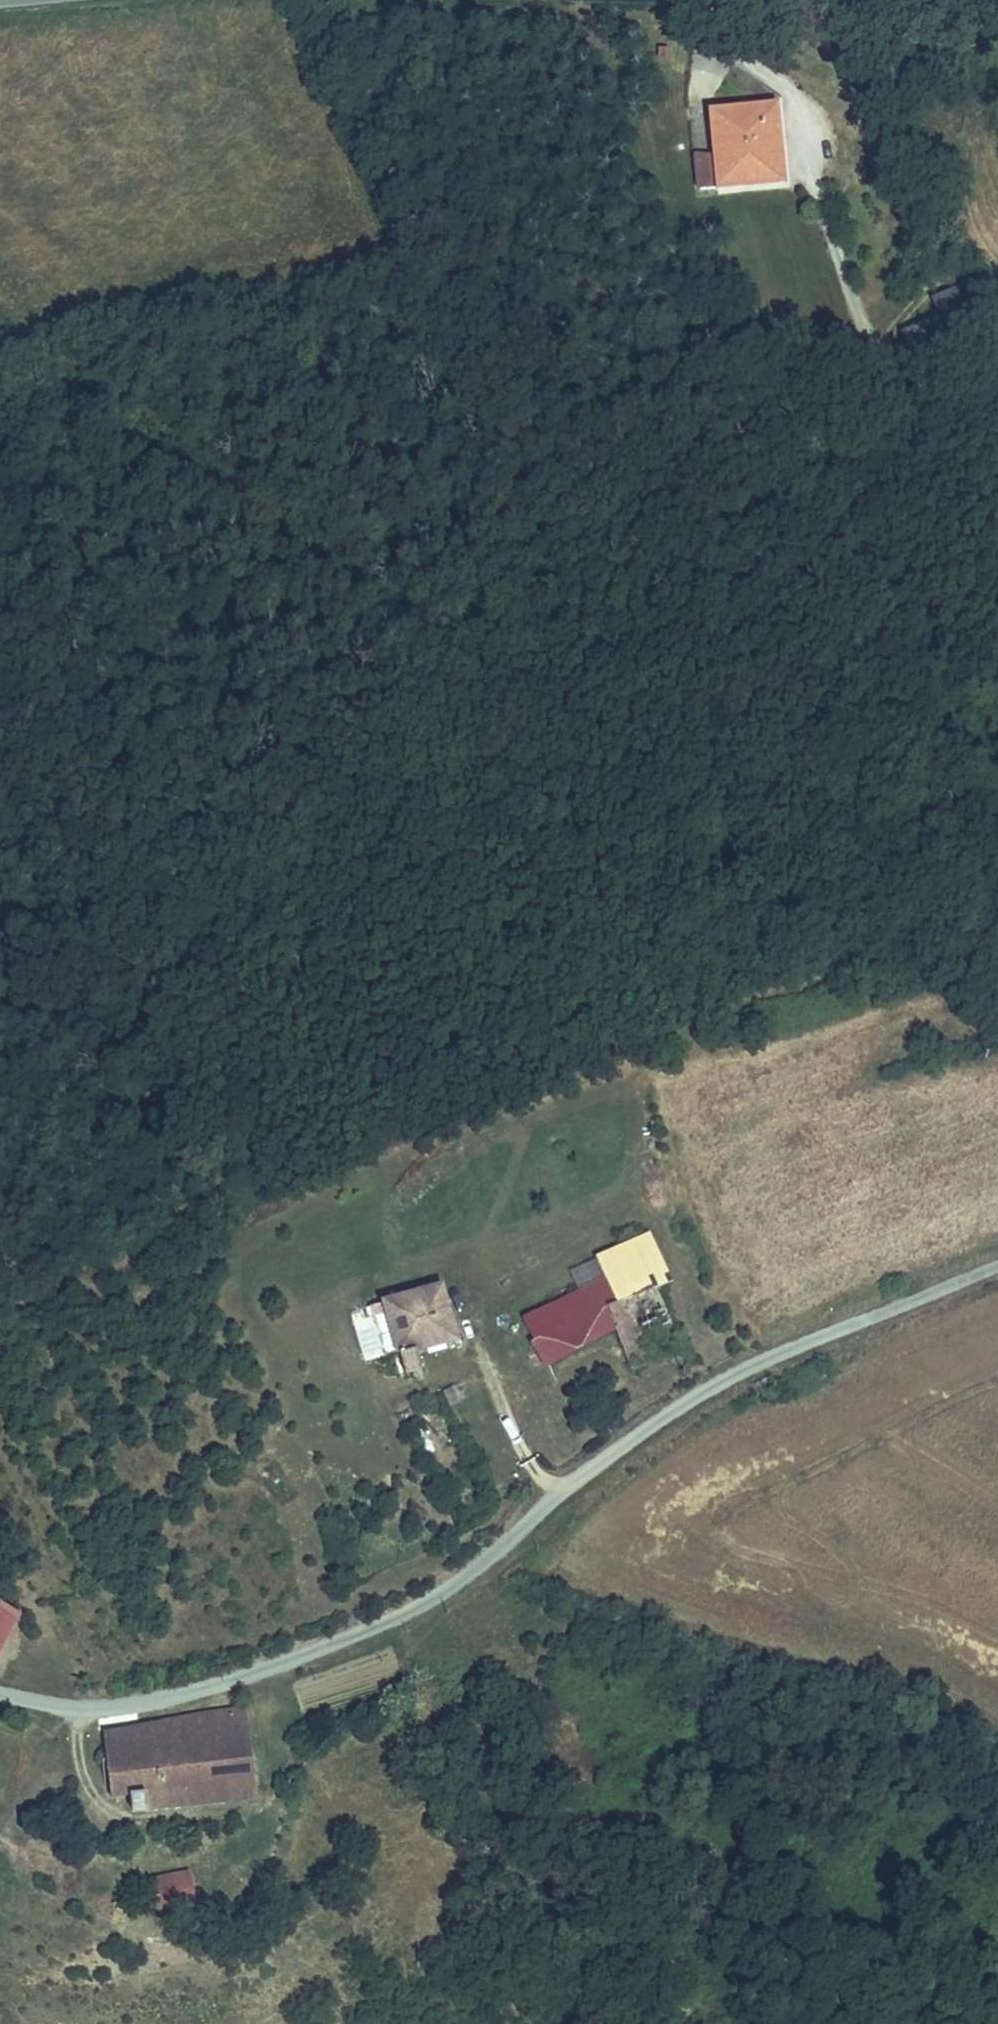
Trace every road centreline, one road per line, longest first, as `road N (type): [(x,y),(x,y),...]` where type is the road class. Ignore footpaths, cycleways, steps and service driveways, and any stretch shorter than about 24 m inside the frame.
road 1 (unclassified): [(997,1265),(732,1374),(442,1592),(346,1639),(246,1679),(152,1703),(81,1713),(0,1696)]

